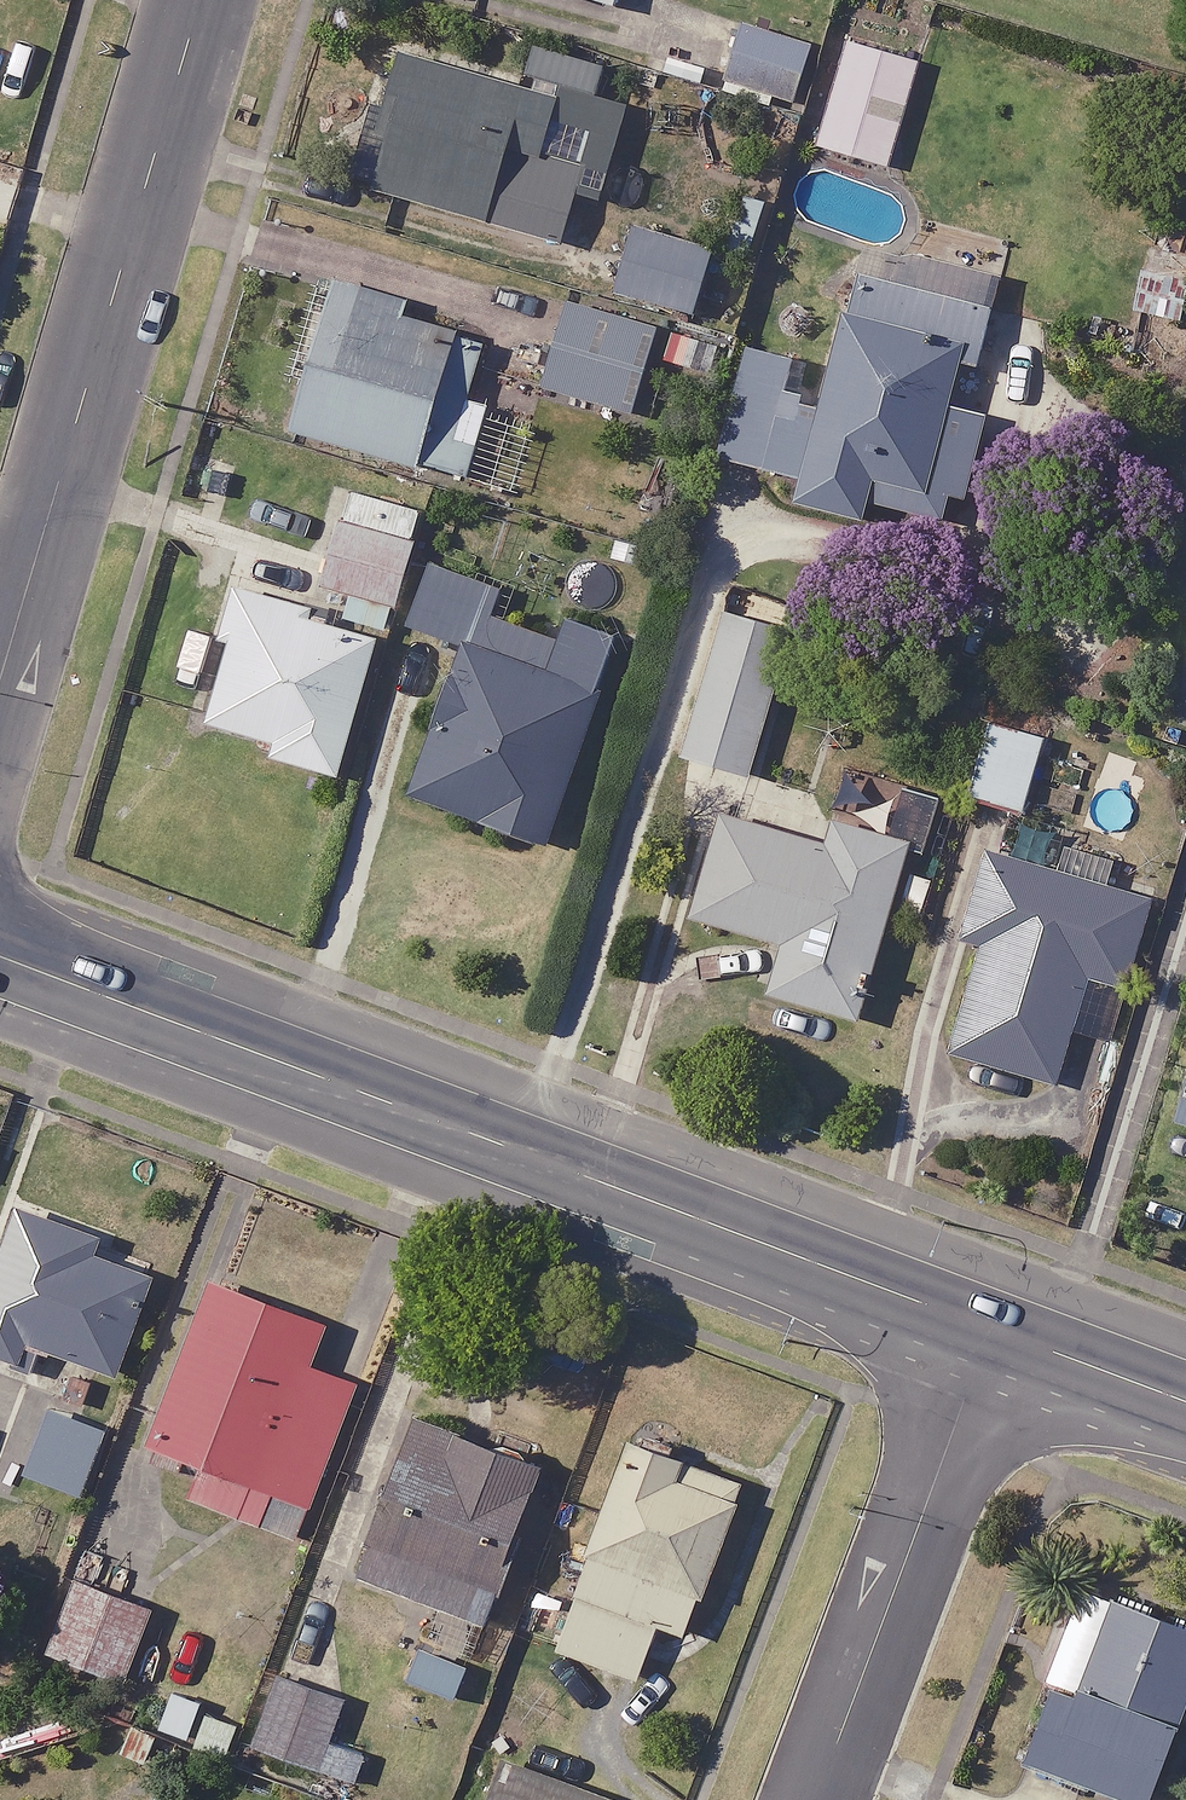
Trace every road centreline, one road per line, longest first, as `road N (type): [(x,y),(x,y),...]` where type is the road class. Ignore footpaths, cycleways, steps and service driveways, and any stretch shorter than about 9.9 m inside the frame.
road 1 (tertiary): [(0,956),(986,1328)]
road 2 (residential): [(201,0),(0,690)]
road 3 (residential): [(986,1328),(815,1799)]
road 4 (tertiary): [(986,1328),(1185,1403)]

